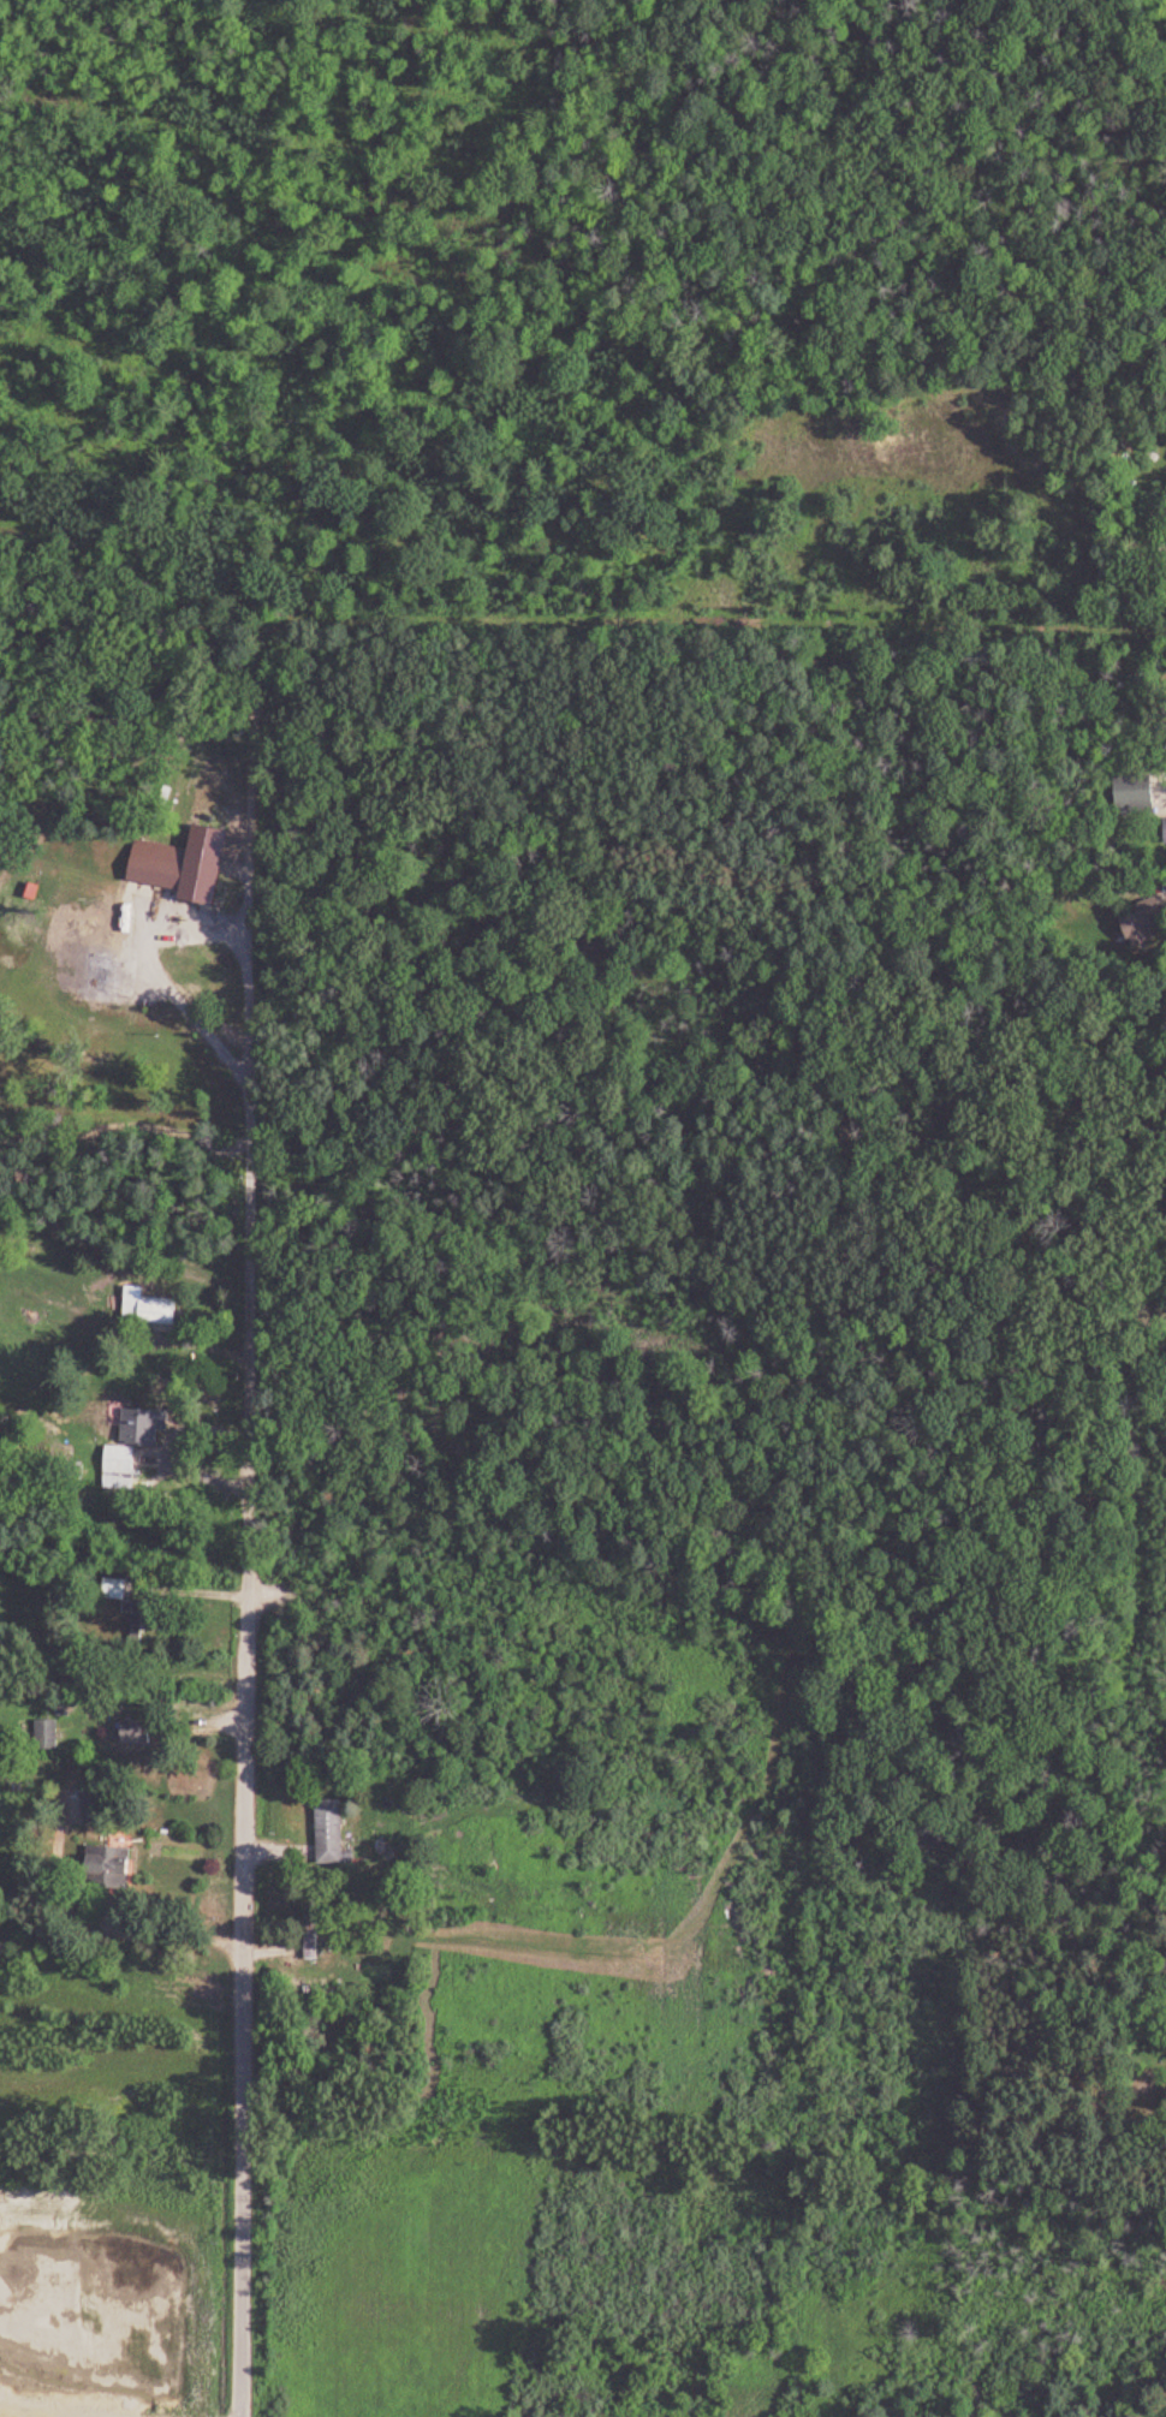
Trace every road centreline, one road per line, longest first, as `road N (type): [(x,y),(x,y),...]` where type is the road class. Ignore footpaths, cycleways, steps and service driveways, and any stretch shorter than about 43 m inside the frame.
road 1 (track): [(257,623),(1165,637)]
road 2 (residential): [(243,2416),(250,1512)]

